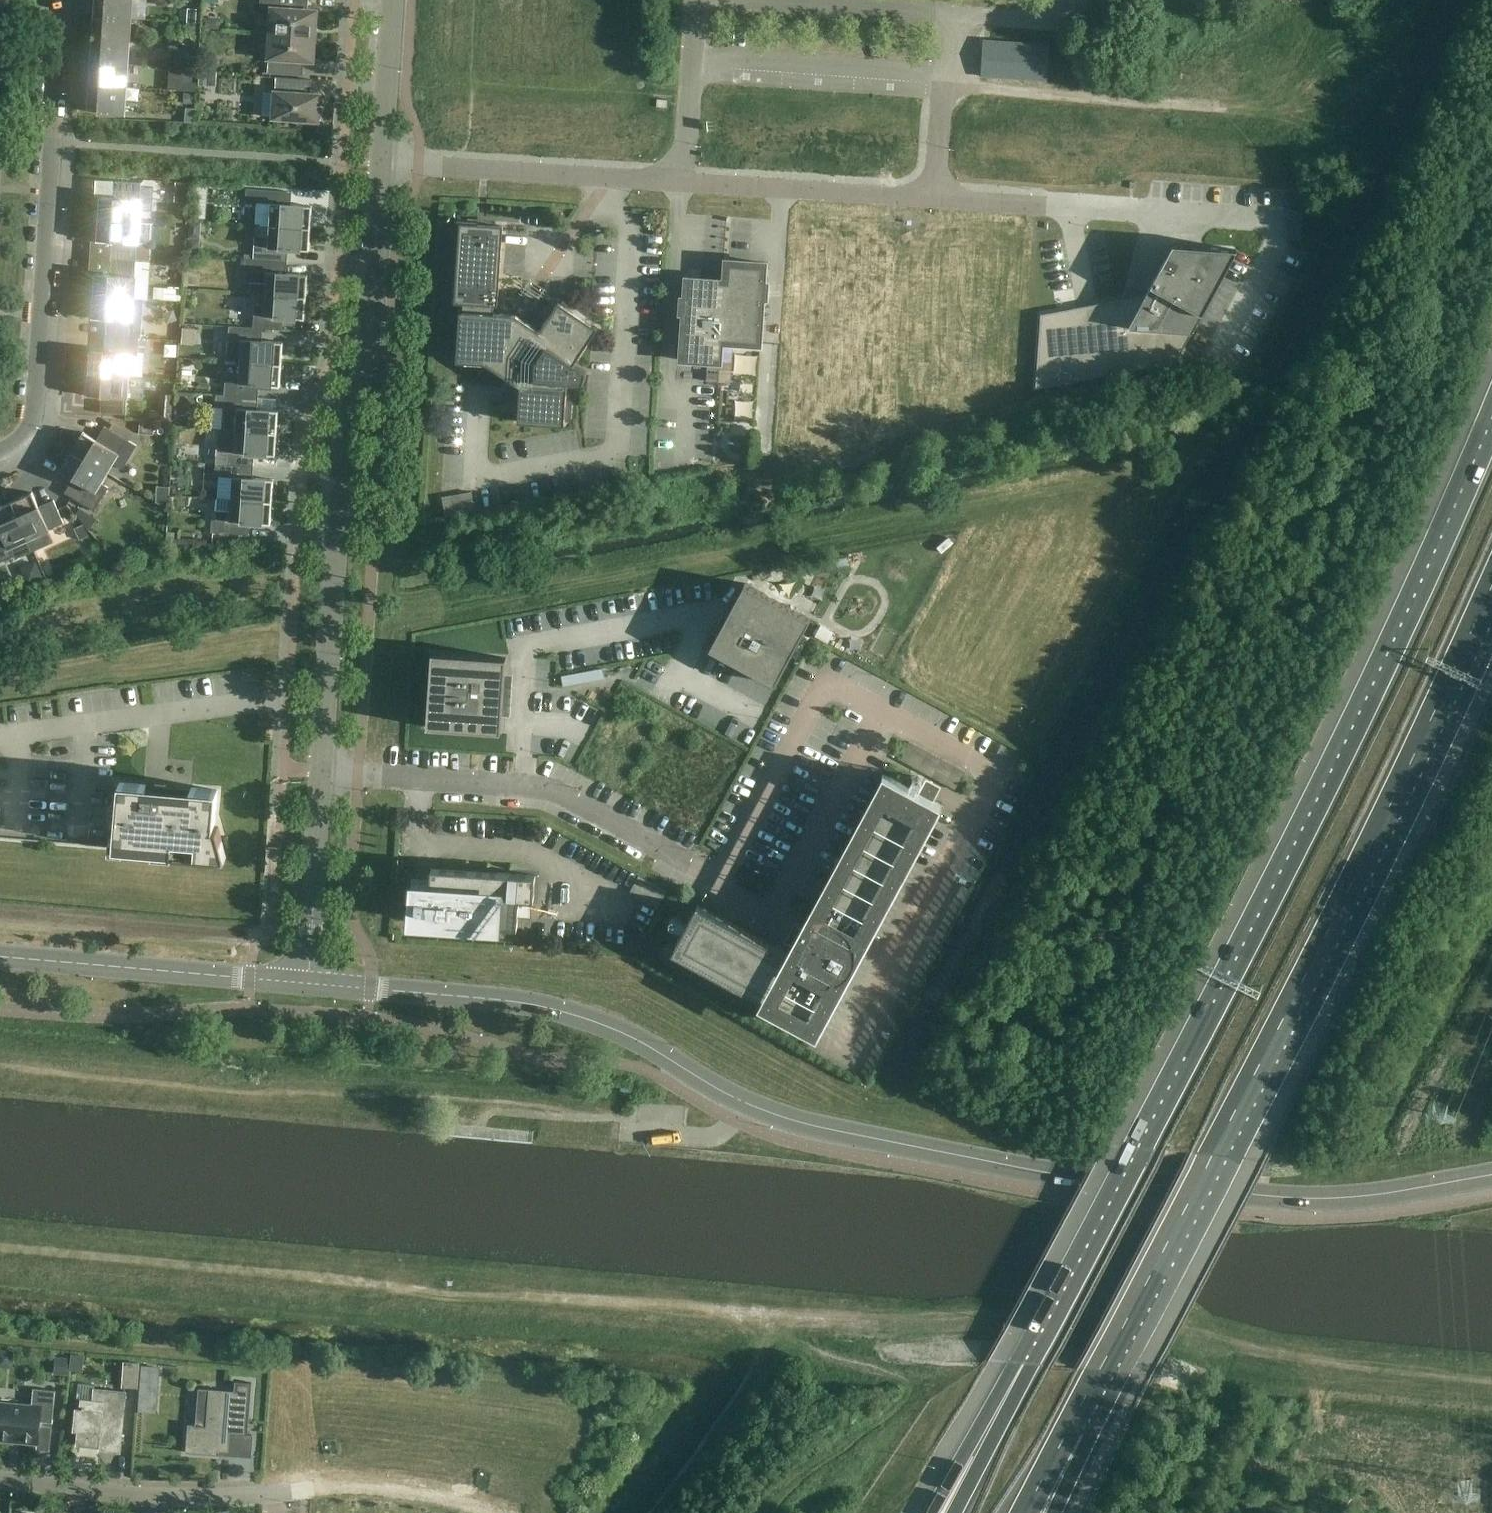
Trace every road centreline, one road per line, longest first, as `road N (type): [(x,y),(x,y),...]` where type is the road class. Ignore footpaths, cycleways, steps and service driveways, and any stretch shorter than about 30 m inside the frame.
road 1 (tertiary): [(308,982),(512,1001),(596,1020),(742,1101),(804,1124),(1072,1178),(1264,1196),(1377,1193),(1491,1174)]
road 2 (motorway): [(1491,417),(1350,732),(1022,1366)]
road 3 (residential): [(1219,347),(1277,225),(382,160)]
road 4 (motorway): [(1068,1429),(1213,1154),(1491,585)]
road 5 (tertiary): [(323,711),(344,427),(370,345),(382,160)]
road 6 (residential): [(0,450),(30,429),(36,406),(65,0)]
road 7 (residential): [(319,771),(542,787),(714,883)]
road 8 (residential): [(323,711),(251,703),(0,737)]
road 9 (tertiary): [(0,956),(308,982)]
road 10 (tertiary): [(308,982),(319,771)]
road 11 (motorway): [(1022,1366),(929,1512)]
road 12 (motorway): [(1022,1366),(955,1512)]
road 13 (tertiary): [(382,160),(388,0)]
road 14 (residential): [(154,1493),(311,1489)]
road 15 (residential): [(0,1480),(154,1493)]

